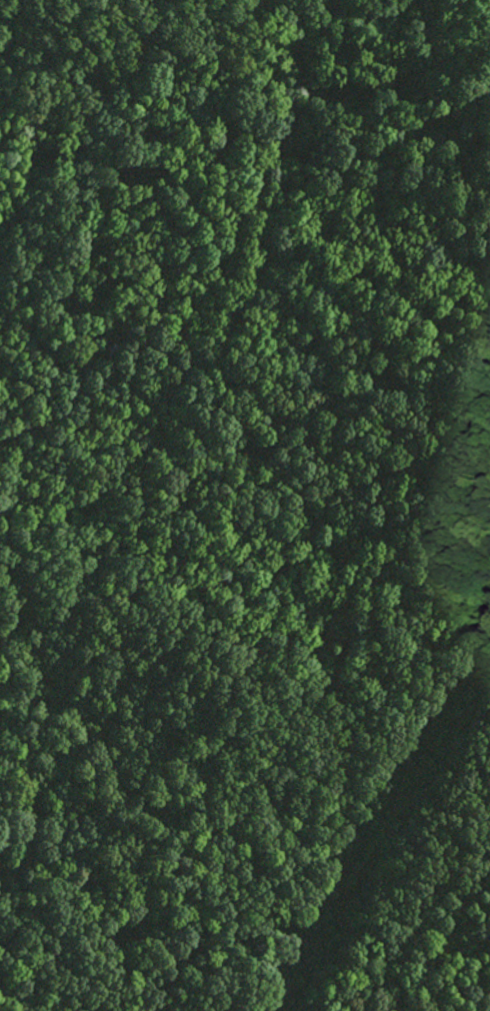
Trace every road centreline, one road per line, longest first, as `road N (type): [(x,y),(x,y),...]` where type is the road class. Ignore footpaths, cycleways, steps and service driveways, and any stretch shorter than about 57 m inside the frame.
road 1 (residential): [(0,539),(76,483),(267,52),(255,0)]
road 2 (residential): [(0,815),(20,796),(13,700),(0,673)]

